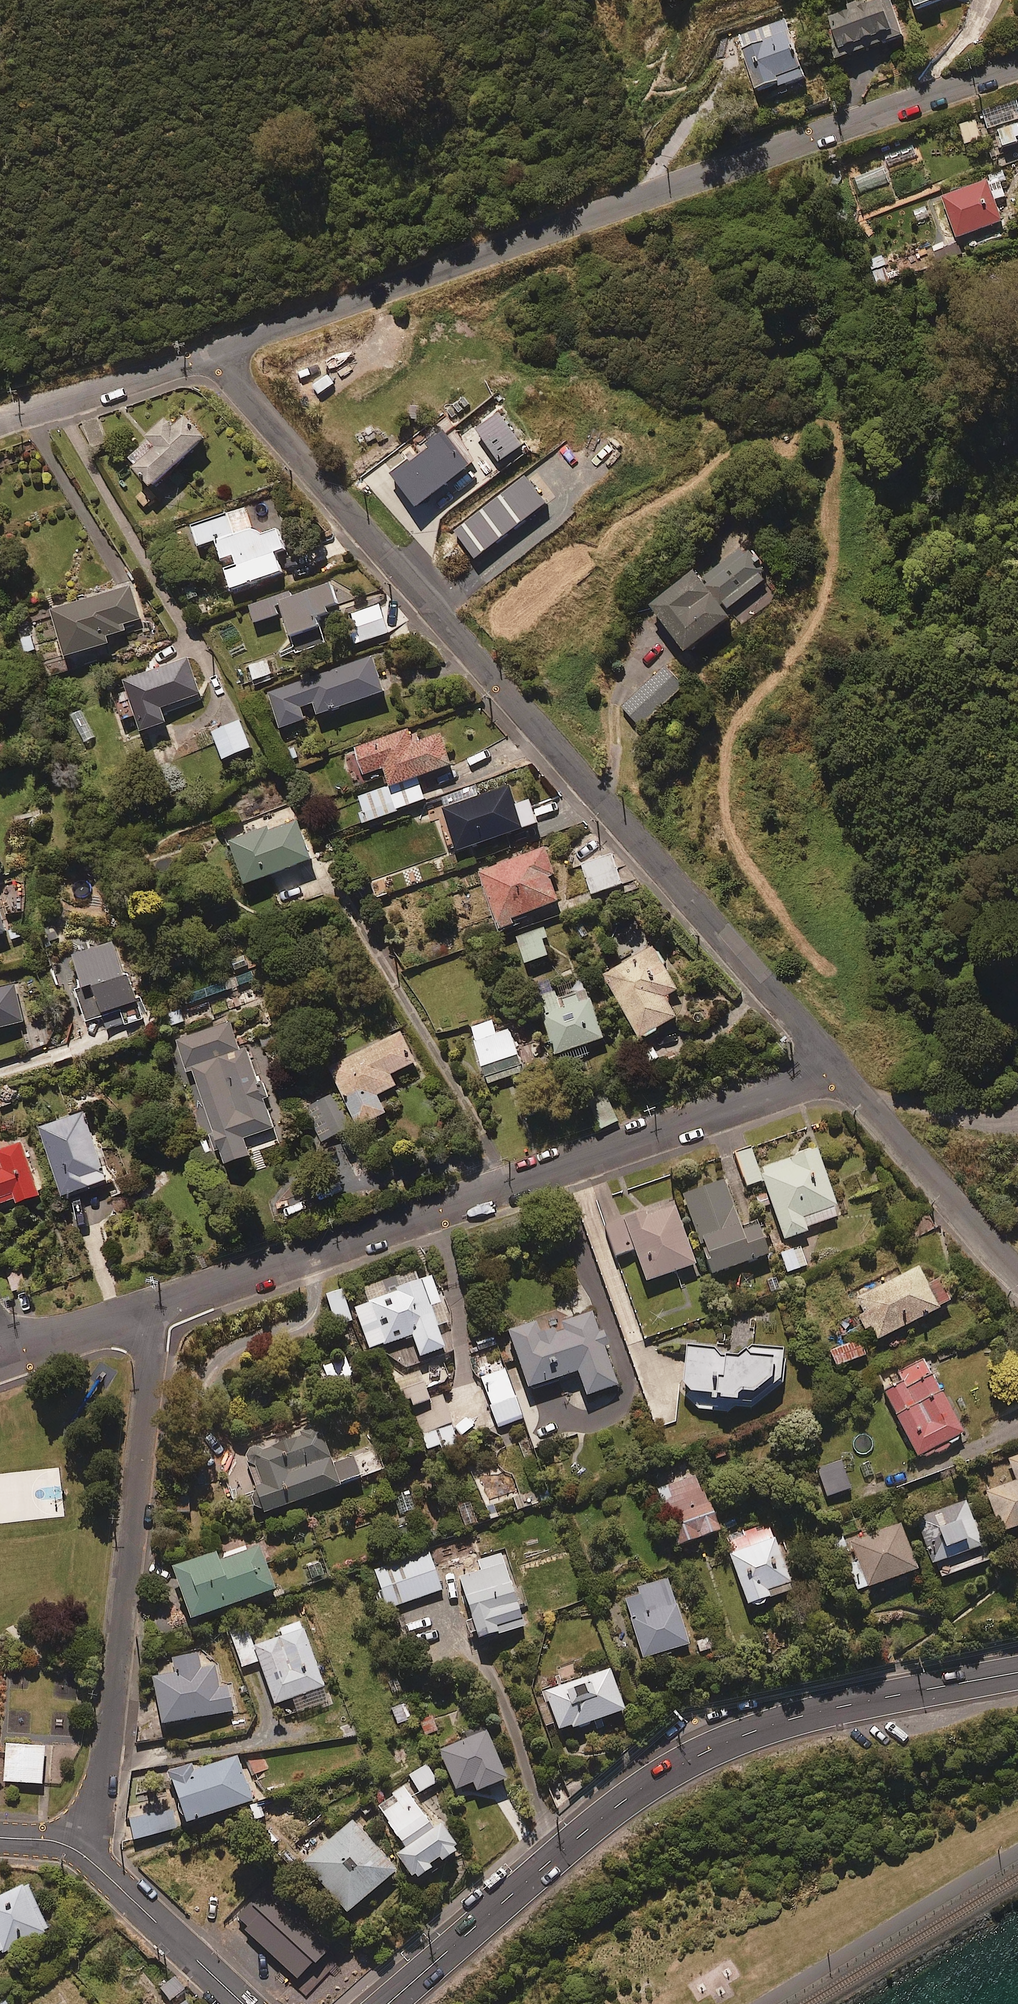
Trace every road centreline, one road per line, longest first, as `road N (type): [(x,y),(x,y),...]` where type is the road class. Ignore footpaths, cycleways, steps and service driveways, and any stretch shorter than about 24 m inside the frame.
road 1 (residential): [(837,1068),(234,385),(215,353)]
road 2 (residential): [(1017,64),(215,353)]
road 3 (trunk): [(1017,1673),(807,1712),(708,1747),(614,1807),(389,2003)]
road 4 (residential): [(837,1068),(161,1305)]
road 5 (residential): [(161,1305),(90,1857)]
road 6 (residential): [(1017,1277),(837,1068)]
road 7 (residential): [(215,353),(0,418)]
road 8 (residential): [(90,1857),(242,2003)]
road 9 (residential): [(161,1305),(3,1357)]

